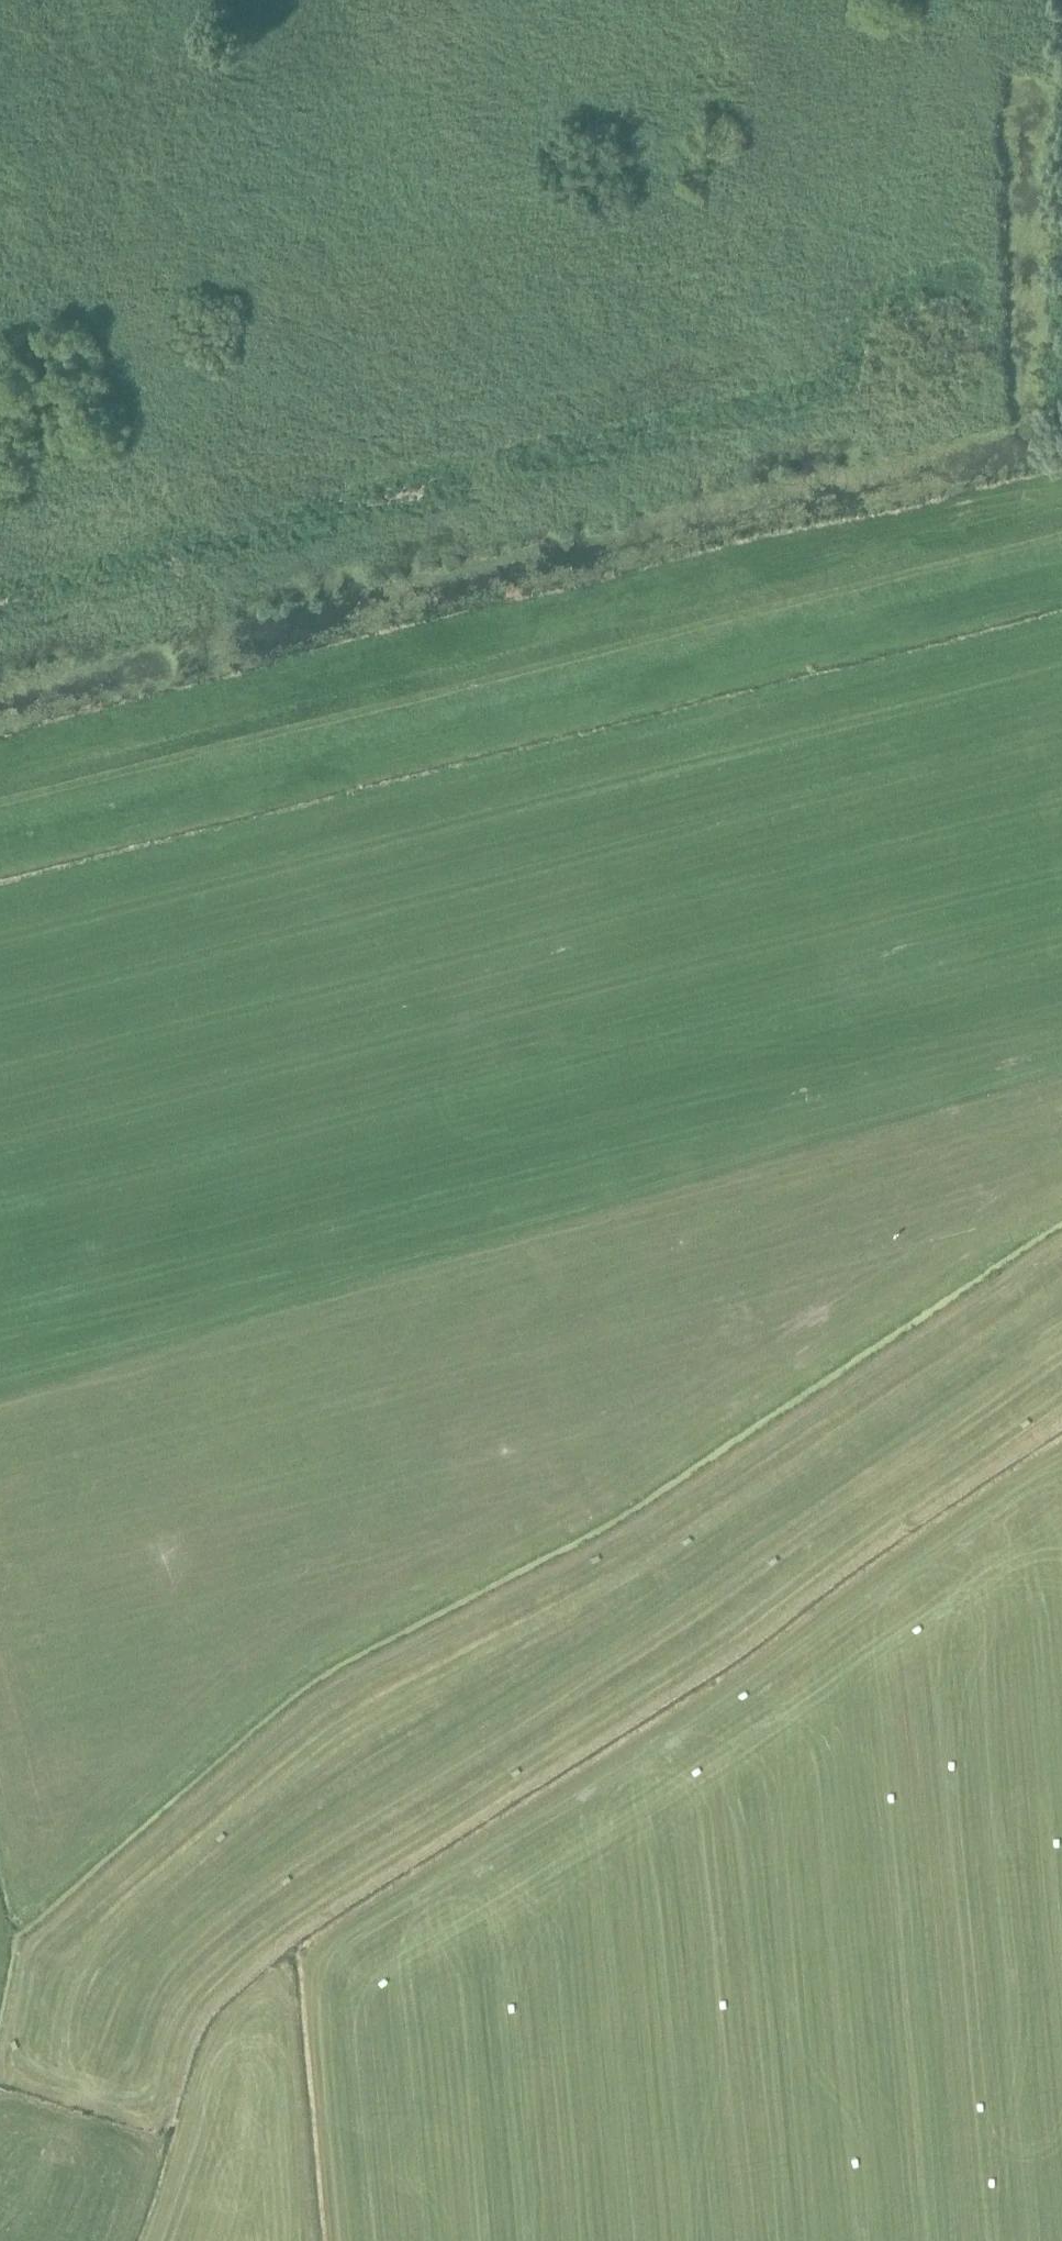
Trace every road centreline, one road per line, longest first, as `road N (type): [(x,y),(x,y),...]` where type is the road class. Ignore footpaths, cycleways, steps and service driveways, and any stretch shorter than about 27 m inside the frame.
road 1 (track): [(0,599),(821,391),(845,366),(864,306),(906,286),(969,275)]

